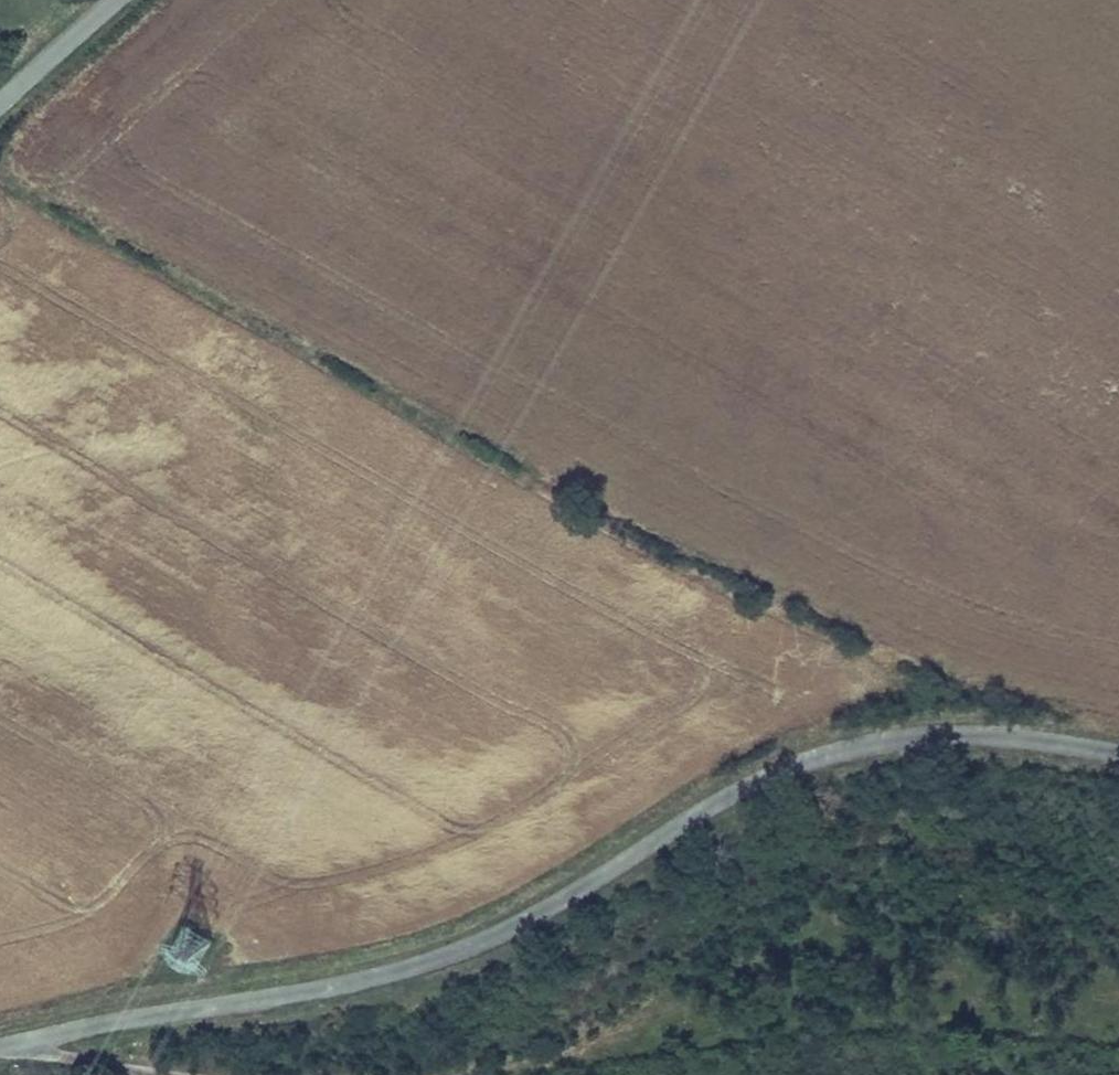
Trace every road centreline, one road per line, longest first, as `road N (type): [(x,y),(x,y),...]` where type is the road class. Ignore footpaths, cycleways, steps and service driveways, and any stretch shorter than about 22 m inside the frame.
road 1 (unclassified): [(1118,747),(989,727),(848,744),(742,785),(477,941),(403,966),(0,1044)]
road 2 (track): [(187,1074),(87,1062),(24,1039)]
road 3 (tertiary): [(116,0),(0,102)]

